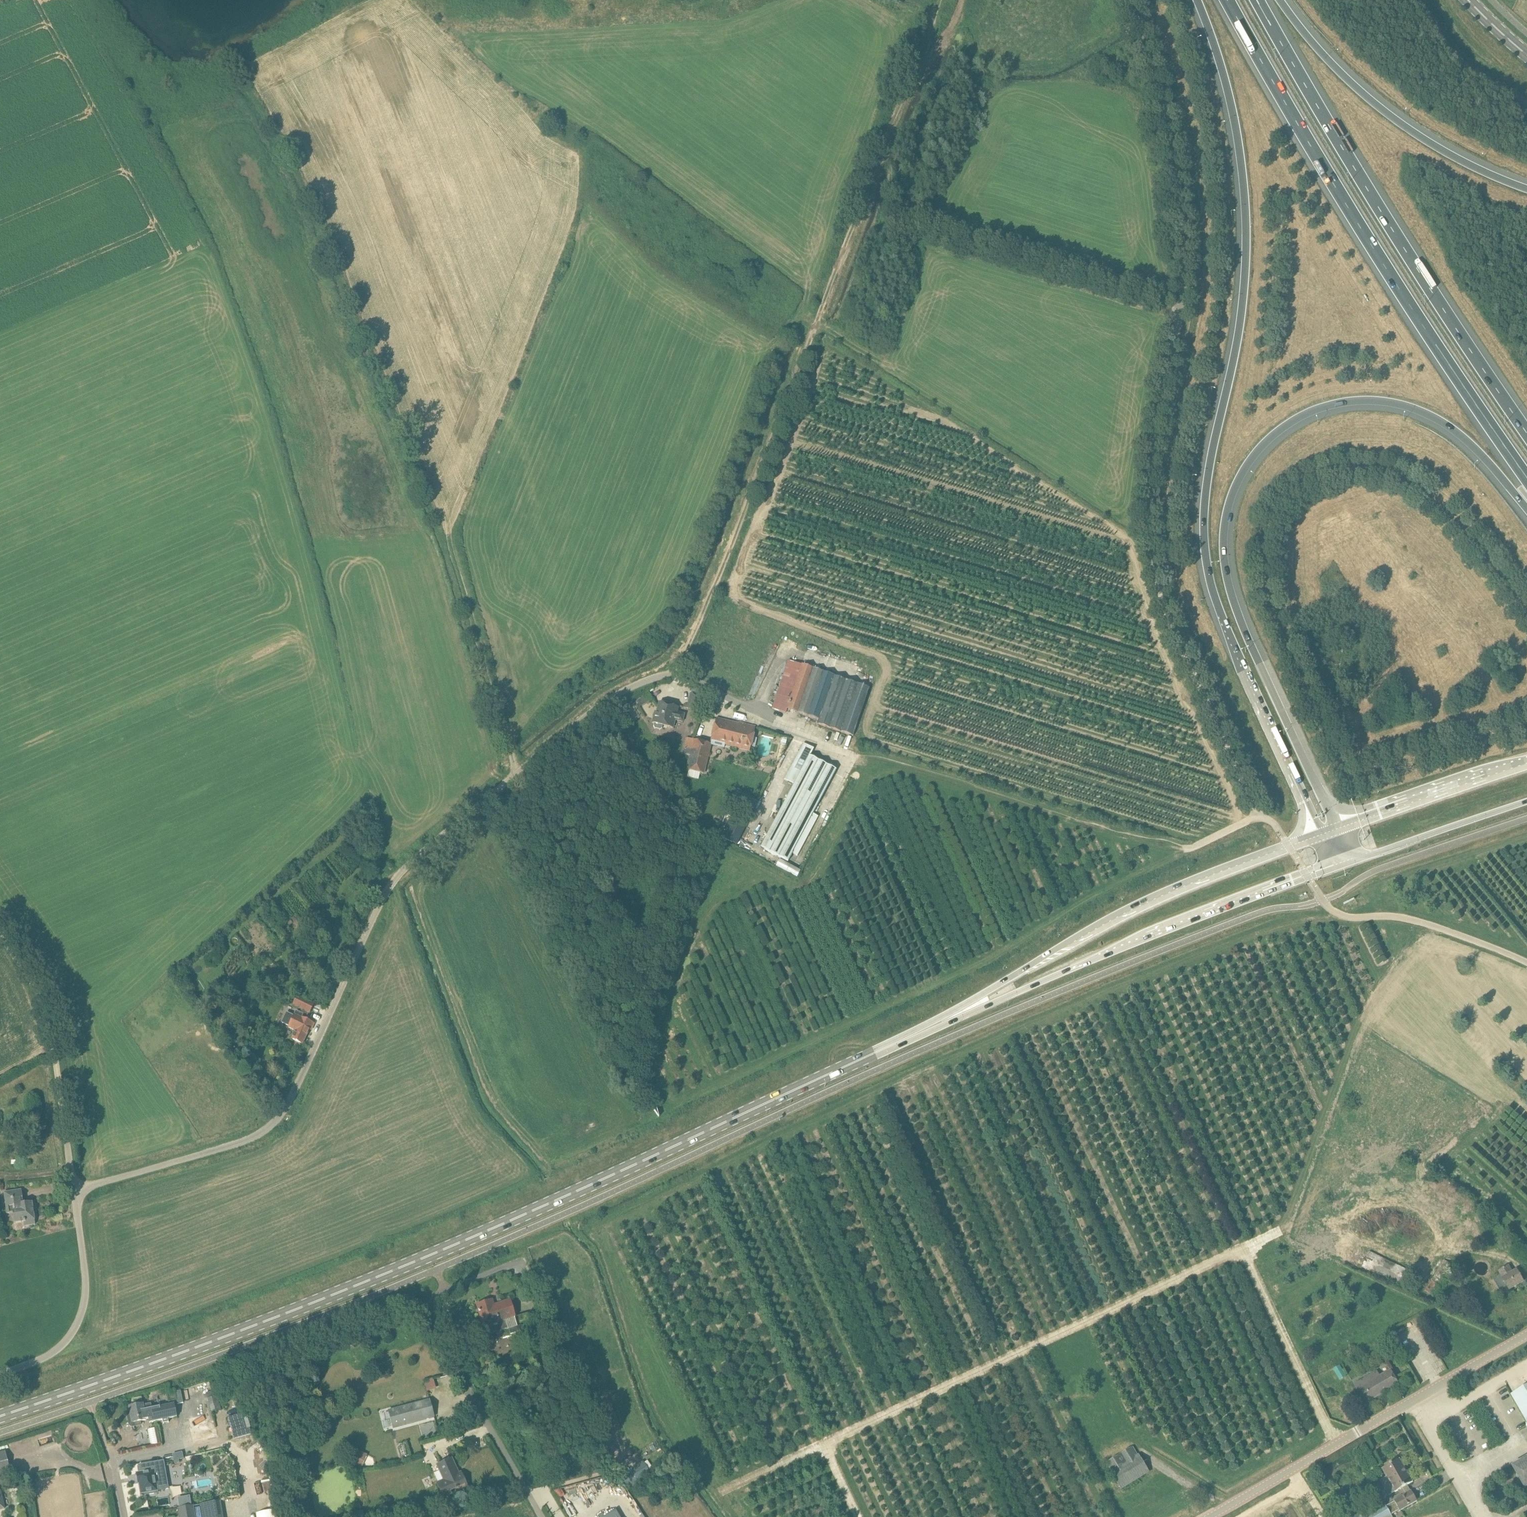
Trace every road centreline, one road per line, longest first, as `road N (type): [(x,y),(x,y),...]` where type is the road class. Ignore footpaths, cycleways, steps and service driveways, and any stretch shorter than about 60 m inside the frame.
road 1 (primary): [(0,1416),(451,1246),(936,1024)]
road 2 (motorway): [(1196,0),(1231,109),(1245,238),(1238,329),(1204,495),(1206,564),(1247,679),(1319,835)]
road 3 (unclassified): [(1259,816),(1161,595),(1154,561),(1154,472),(1184,292),(1186,221),(1182,134),(1133,0)]
road 4 (unclassified): [(73,1192),(270,1127),(398,874),(622,692),(650,678),(677,678)]
road 5 (motorway): [(1338,829),(1233,599),(1224,543),(1243,471),(1302,415),(1353,400),(1393,402),(1457,432),(1526,508)]
road 6 (motorway): [(1228,0),(1330,180),(1526,475)]
road 7 (track): [(1188,850),(860,753),(677,678)]
road 8 (motorway): [(1526,434),(1257,0)]
road 9 (primary): [(936,1024),(1308,877)]
road 10 (primary): [(1289,847),(1130,911),(936,1024)]
road 11 (track): [(814,329),(677,678)]
road 12 (track): [(937,0),(814,329)]
road 13 (residential): [(543,1516),(473,1399),(435,1307),(443,1290),(523,1259)]
road 14 (motorway): [(1526,188),(1407,128),(1336,67),(1281,0)]
road 15 (unclassified): [(73,1192),(50,1013),(0,934)]
road 16 (track): [(456,516),(518,773)]
road 17 (unclassified): [(1526,961),(1423,924),(1351,918),(1331,910),(1308,877)]
road 18 (tertiary): [(1211,1516),(1413,1403)]
road 19 (unclassified): [(0,1375),(59,1347),(81,1315),(85,1277),(73,1192)]
road 20 (primary): [(1526,765),(1338,829)]
road 21 (primary): [(1342,865),(1526,801)]
road 22 (unclassified): [(1481,1516),(1413,1403)]
road 23 (tertiary): [(1413,1403),(1526,1337)]

